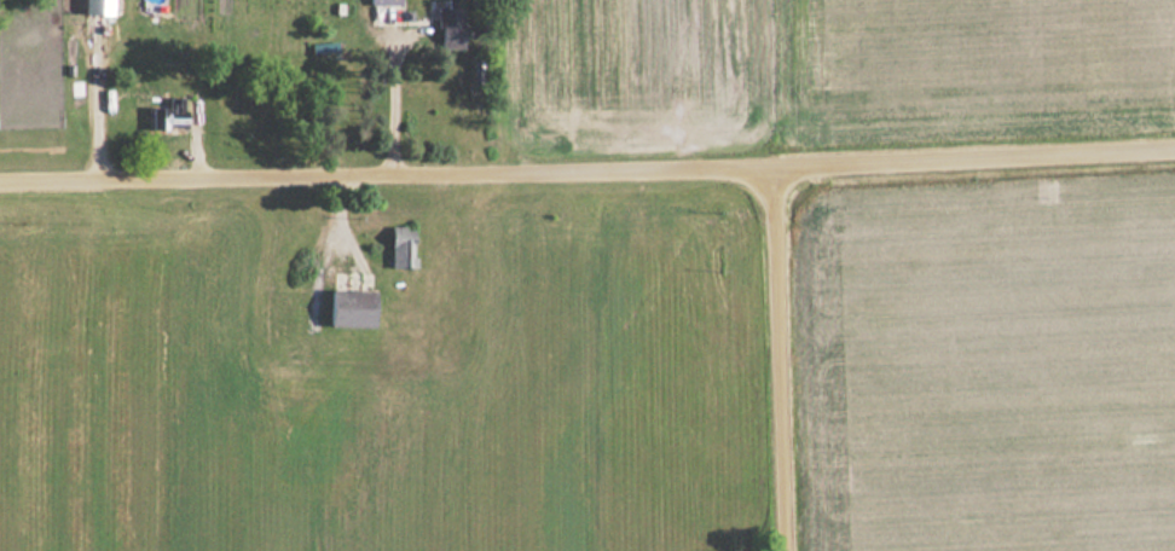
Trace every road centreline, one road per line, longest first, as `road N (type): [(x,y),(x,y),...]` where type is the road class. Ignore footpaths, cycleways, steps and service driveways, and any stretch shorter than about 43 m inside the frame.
road 1 (residential): [(0,189),(780,174),(1174,155)]
road 2 (residential): [(789,550),(780,174)]

